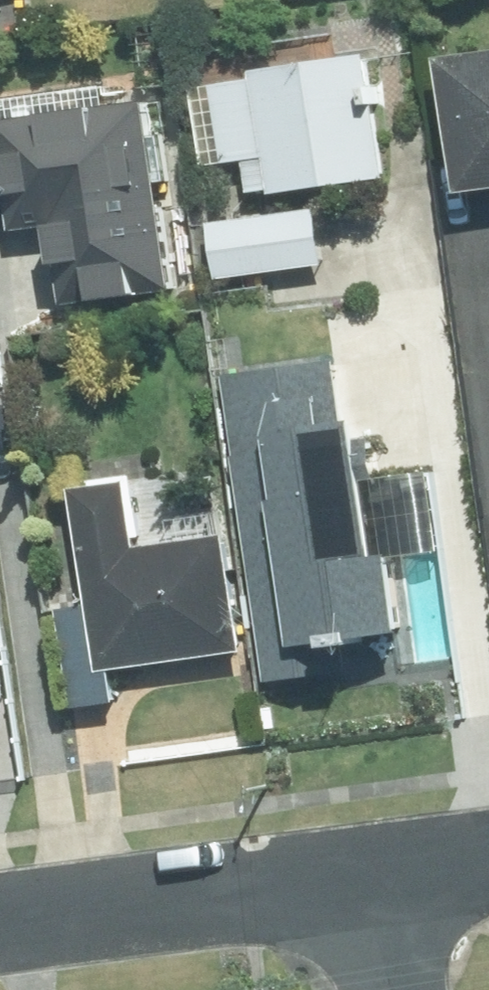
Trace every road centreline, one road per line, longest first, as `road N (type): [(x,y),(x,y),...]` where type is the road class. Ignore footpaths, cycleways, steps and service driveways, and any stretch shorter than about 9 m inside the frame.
road 1 (residential): [(0,933),(375,886)]

